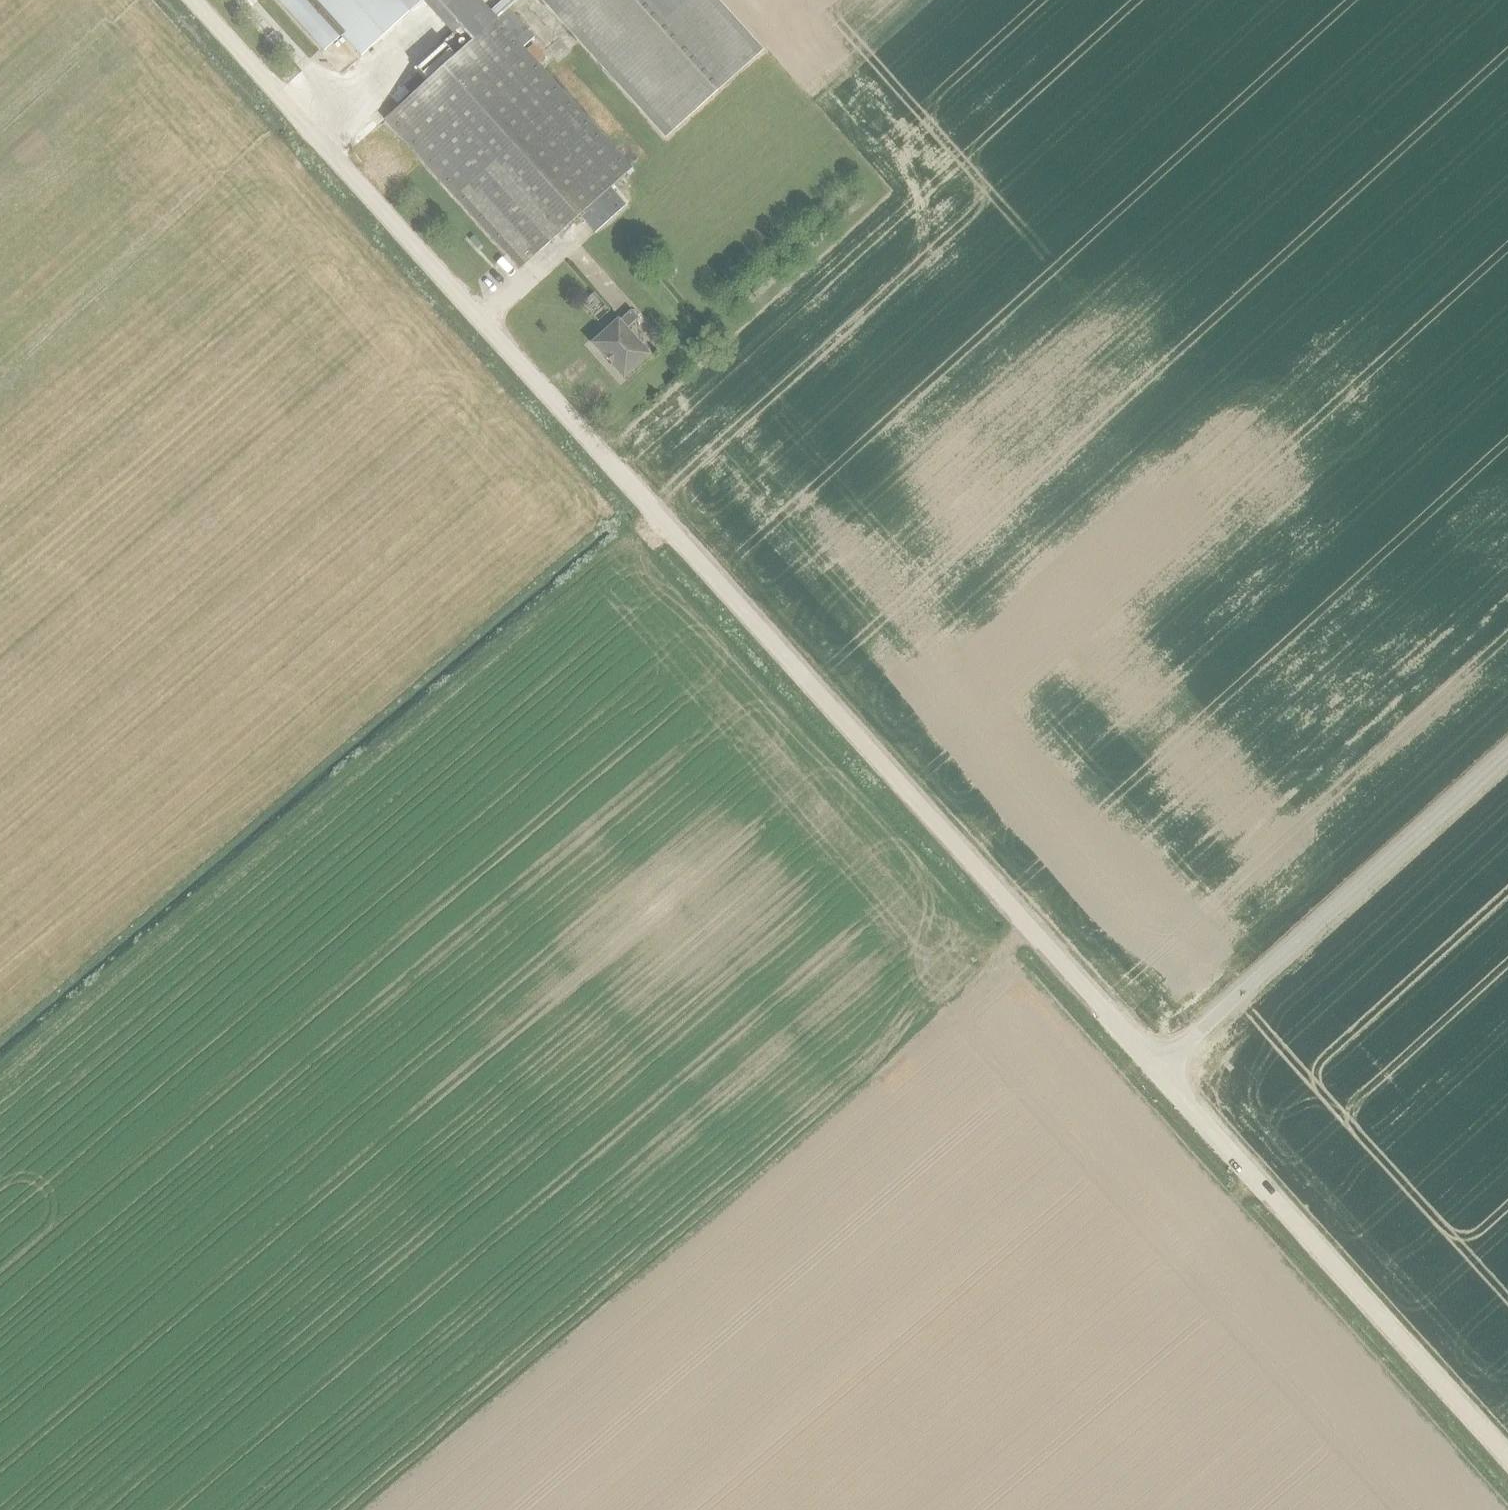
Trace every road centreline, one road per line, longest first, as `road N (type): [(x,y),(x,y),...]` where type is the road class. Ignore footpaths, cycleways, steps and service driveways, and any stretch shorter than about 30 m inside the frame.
road 1 (tertiary): [(1158,1074),(191,0)]
road 2 (tertiary): [(1507,1460),(1158,1074)]
road 3 (unclassified): [(1158,1074),(1507,757)]

